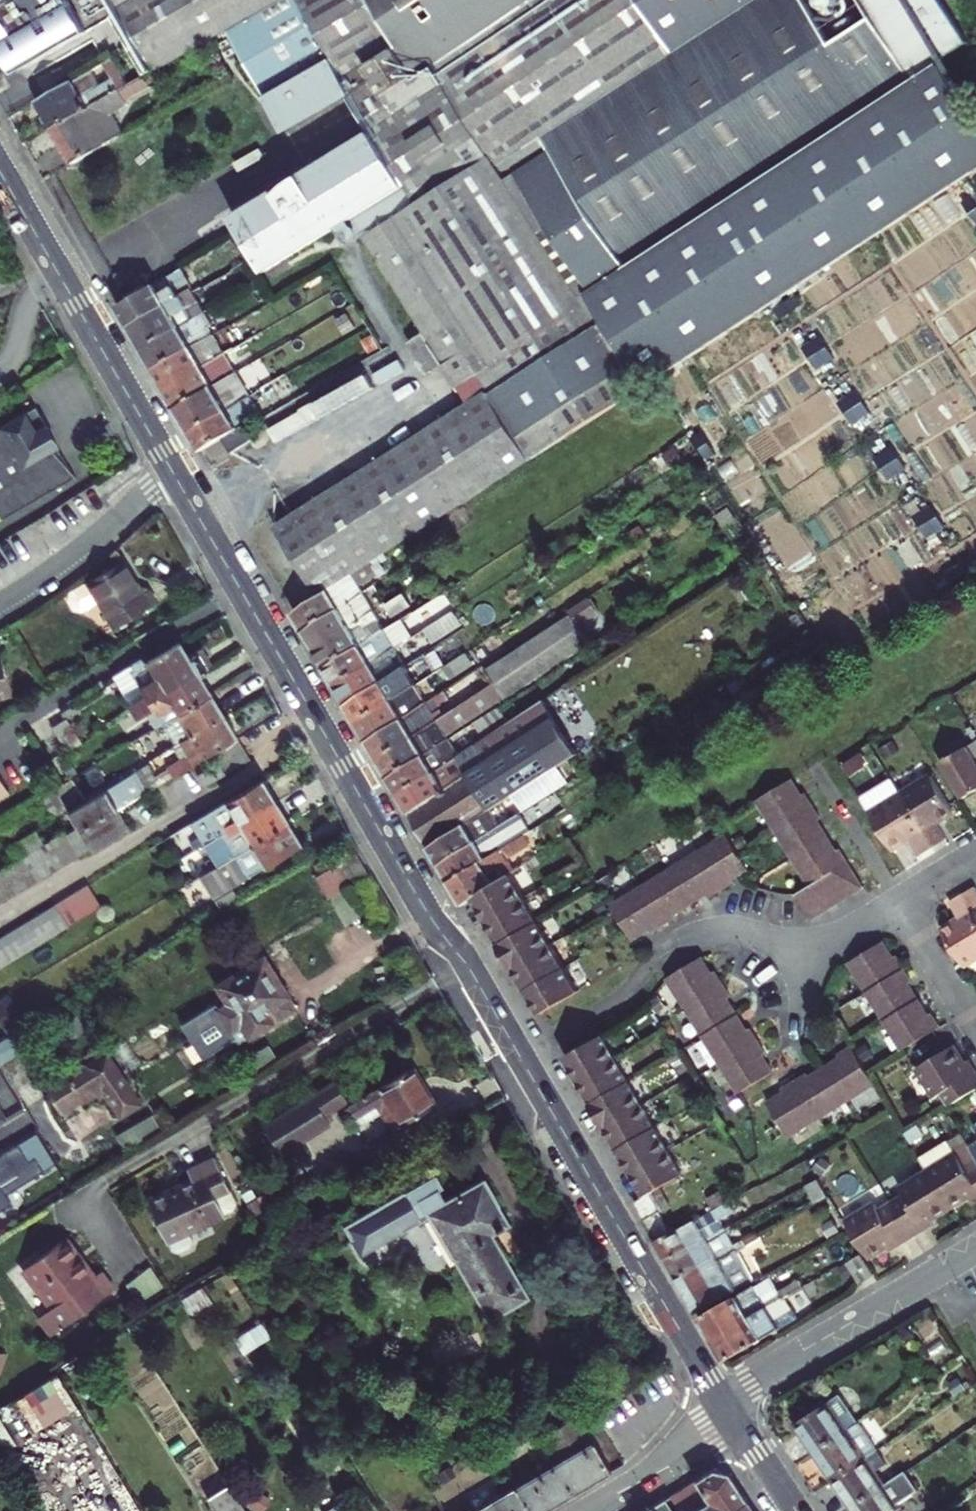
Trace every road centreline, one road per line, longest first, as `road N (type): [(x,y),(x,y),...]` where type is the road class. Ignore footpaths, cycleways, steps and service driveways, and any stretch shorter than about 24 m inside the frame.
road 1 (tertiary): [(170,468),(400,870),(478,983),(721,1399)]
road 2 (tertiary): [(0,174),(170,468)]
road 3 (residential): [(975,1249),(721,1399)]
road 4 (residential): [(0,602),(64,560),(170,468)]
road 5 (residential): [(589,1510),(735,1421)]
road 6 (residential): [(975,1031),(898,904)]
road 7 (residential): [(684,939),(733,932),(802,959)]

